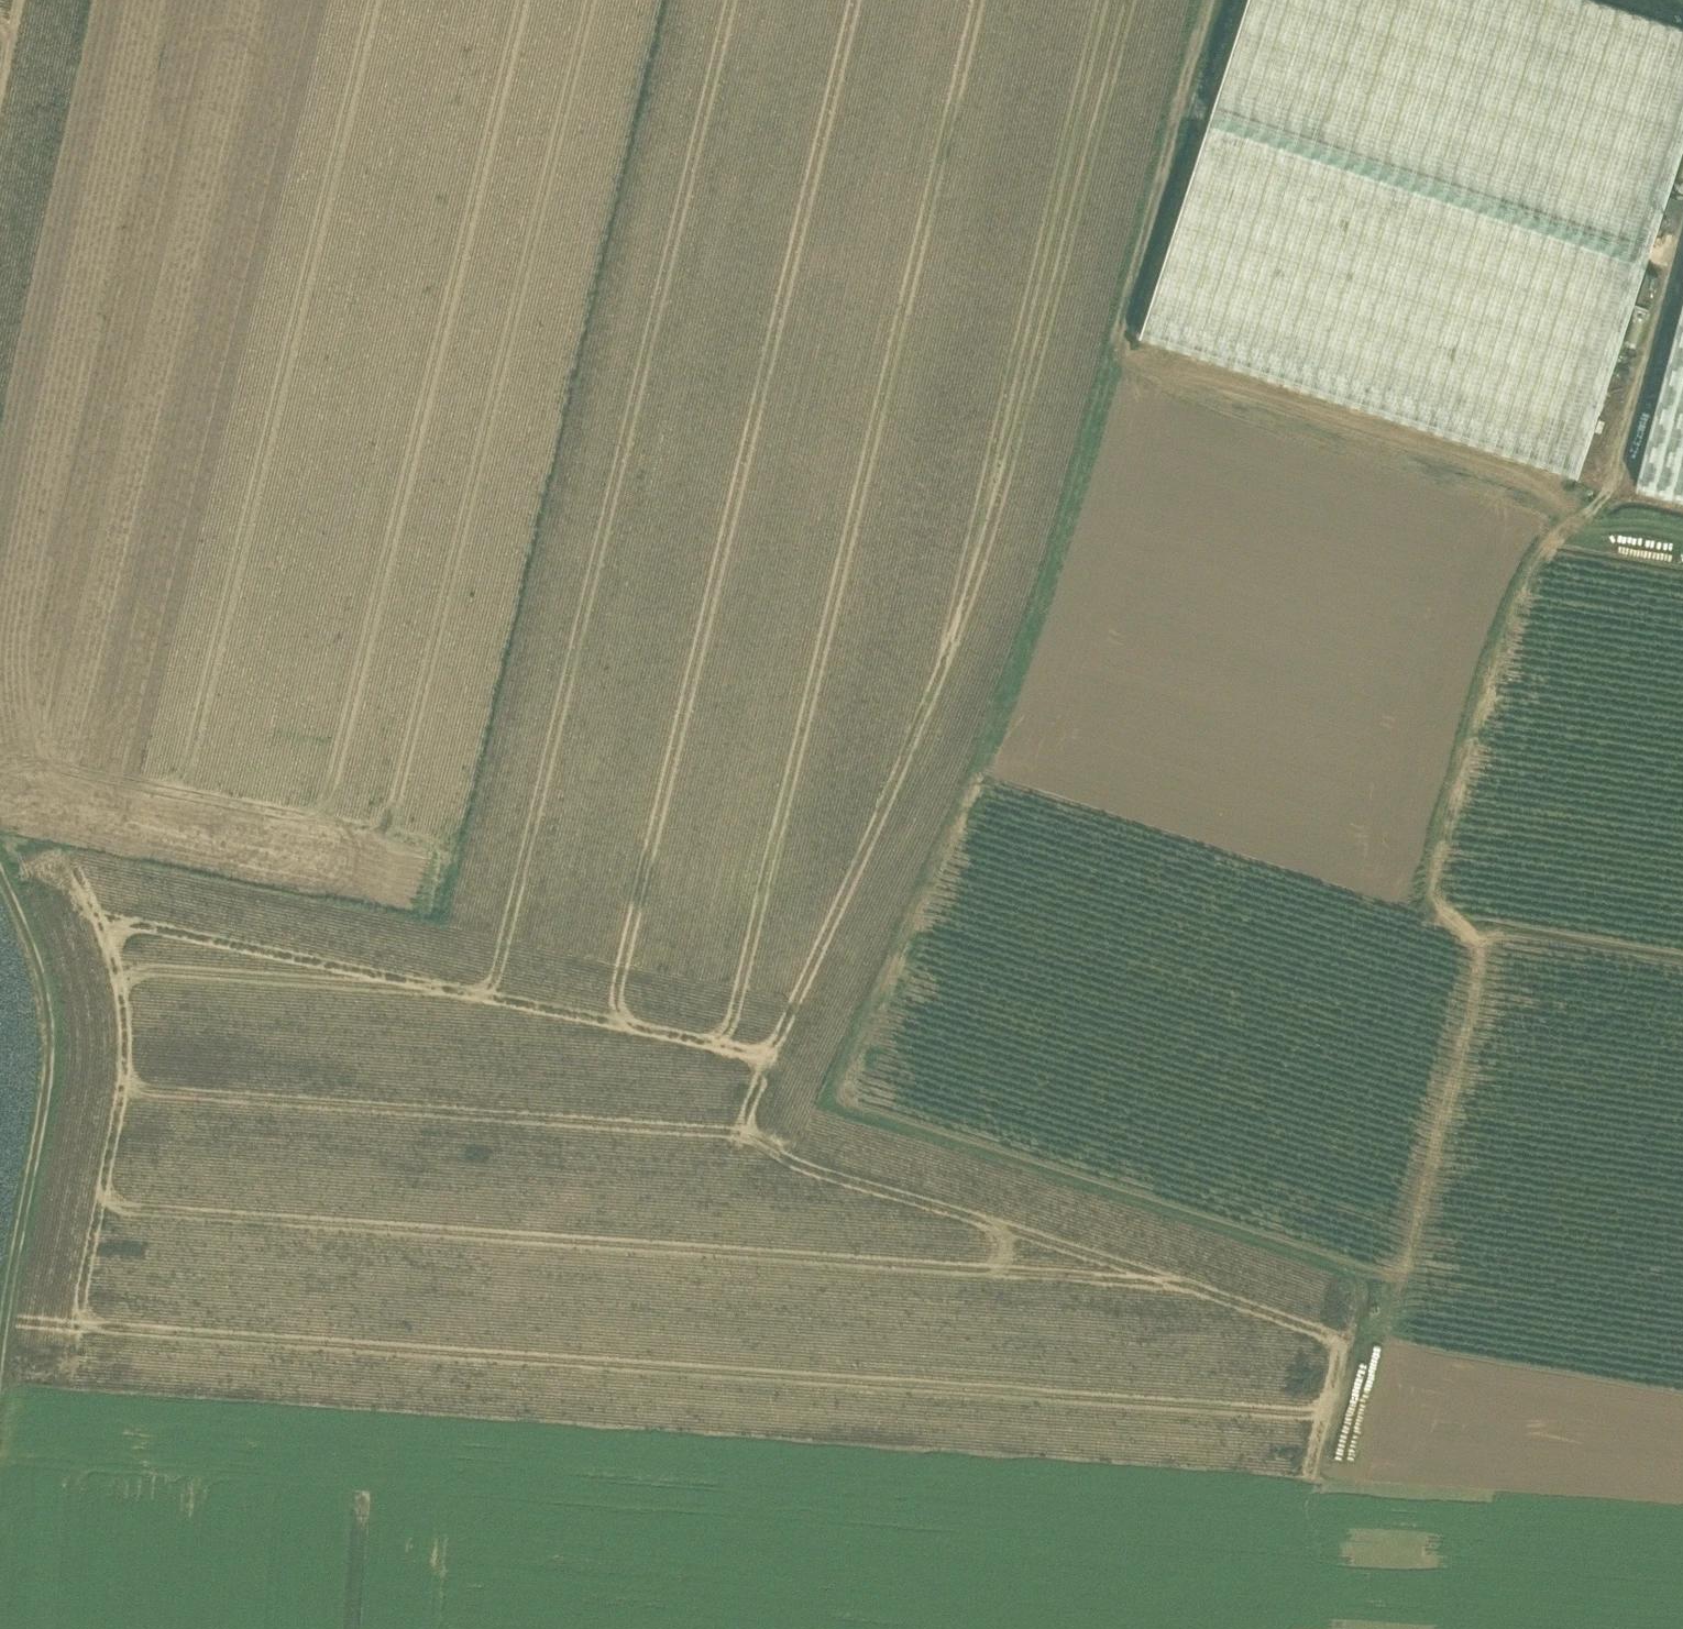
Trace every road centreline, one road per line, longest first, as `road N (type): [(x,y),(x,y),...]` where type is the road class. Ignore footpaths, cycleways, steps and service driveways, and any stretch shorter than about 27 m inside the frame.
road 1 (track): [(1215,0),(1030,654)]
road 2 (track): [(0,1377),(15,1205),(44,1057),(28,927),(0,871)]
road 3 (track): [(351,1628),(365,1426)]

